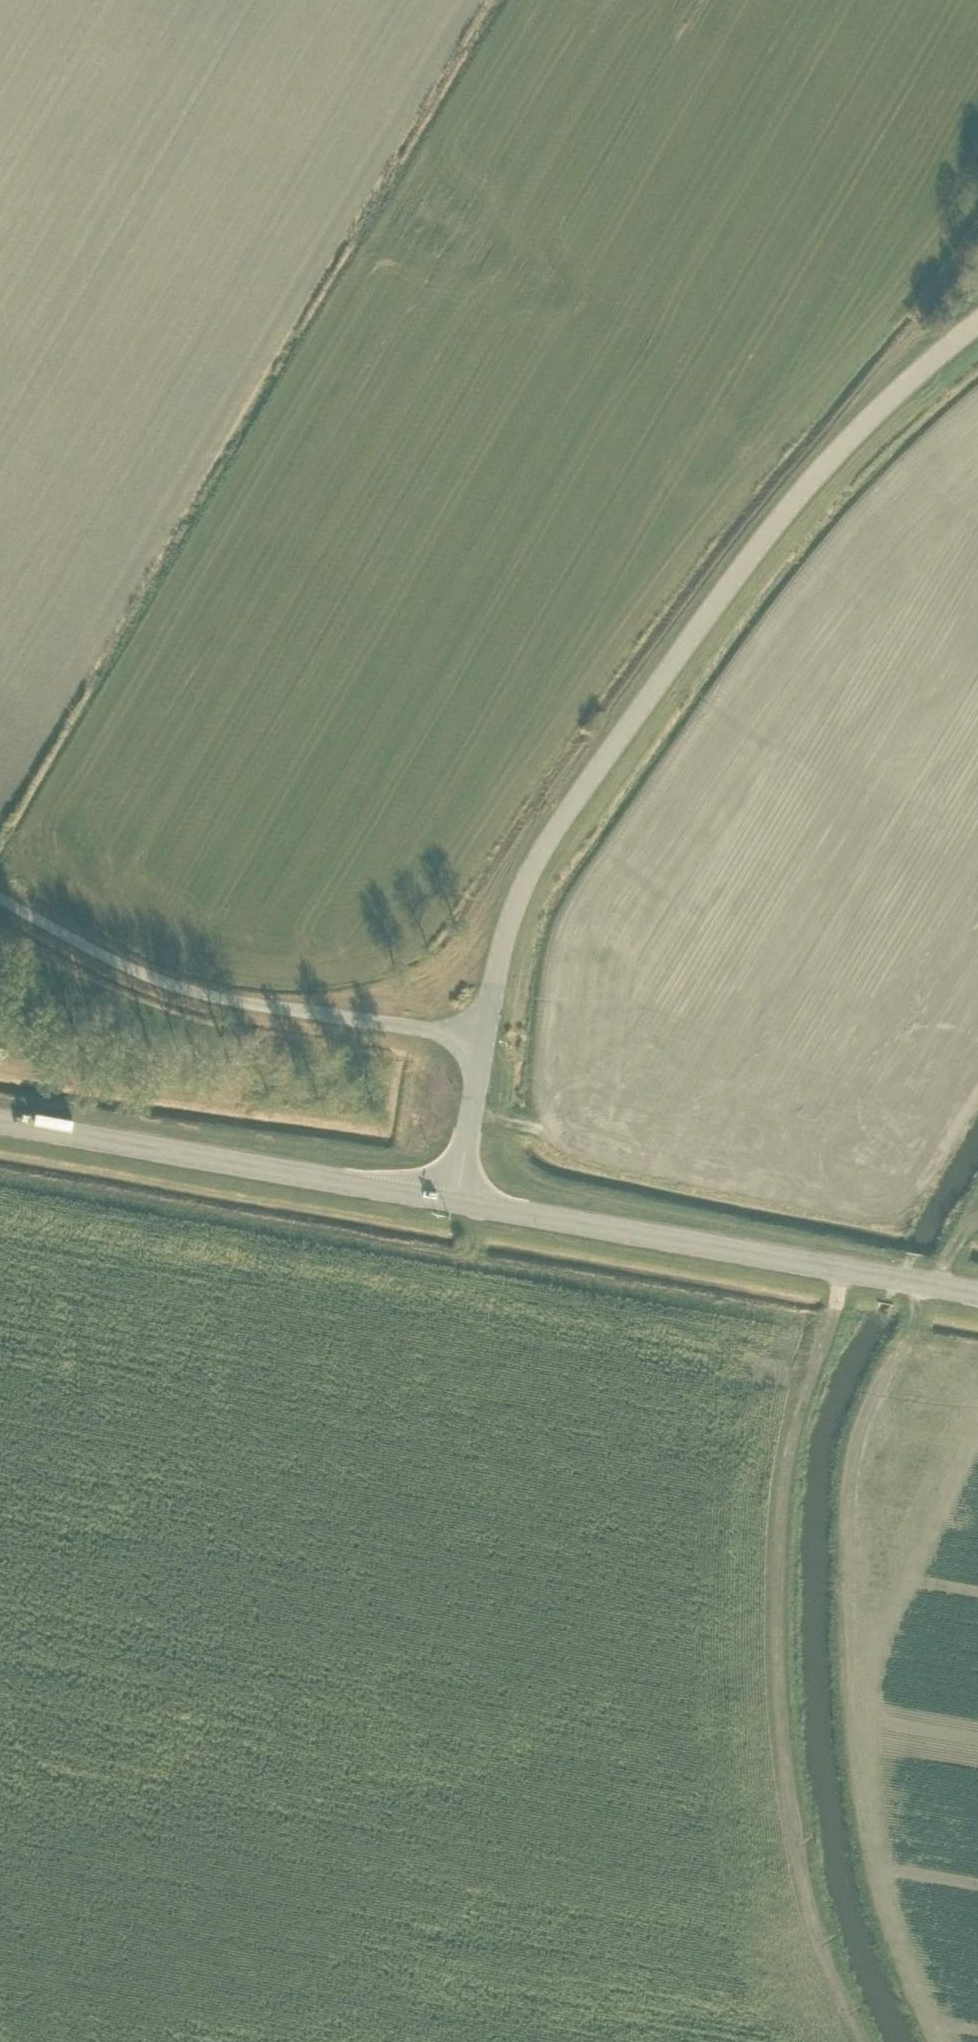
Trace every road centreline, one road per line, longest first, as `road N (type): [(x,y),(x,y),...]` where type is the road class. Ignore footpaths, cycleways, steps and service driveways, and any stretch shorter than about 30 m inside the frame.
road 1 (tertiary): [(483,1042),(512,919),(565,818),(769,536),(904,389),(977,326)]
road 2 (primary): [(977,1294),(456,1200)]
road 3 (unclassified): [(483,1042),(199,995),(91,950),(0,898)]
road 4 (primary): [(456,1200),(0,1121)]
road 5 (tertiary): [(456,1200),(483,1042)]

